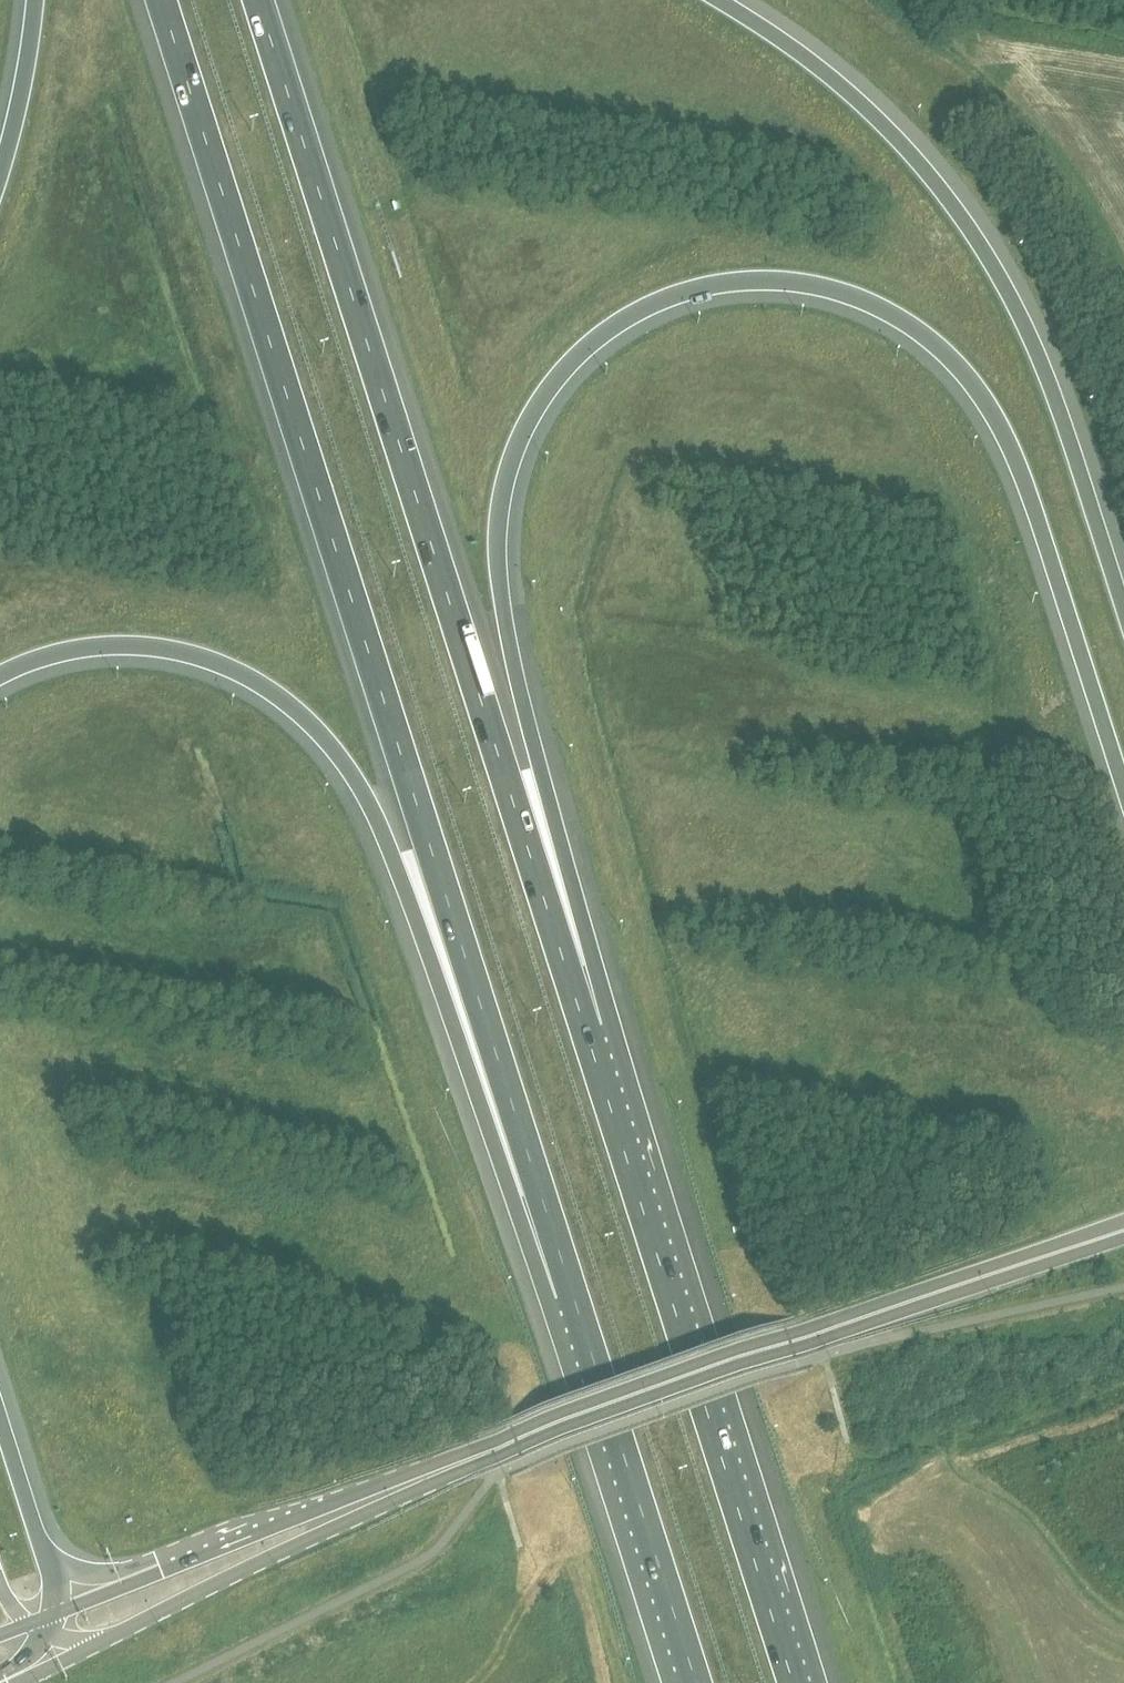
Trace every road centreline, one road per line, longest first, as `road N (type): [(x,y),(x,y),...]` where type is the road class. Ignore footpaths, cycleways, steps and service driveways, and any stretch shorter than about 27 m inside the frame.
road 1 (motorway): [(589,1038),(564,851),(510,648),(497,532),(511,460),(543,395),(593,342),(654,304),(724,283),(797,283),(889,313),(948,356),(1004,435),(1123,789)]
road 2 (motorway): [(162,0),(578,1309)]
road 3 (motorway): [(589,1038),(258,0)]
road 4 (motorway): [(0,676),(100,647),(182,653),(258,683),(321,735),(391,851),(497,1150),(578,1309)]
road 5 (motorway): [(1123,612),(1037,353),(959,214),(872,114),(718,0)]
road 6 (motorway): [(794,1682),(589,1038)]
road 7 (primary): [(516,1445),(1123,1228)]
road 8 (primary): [(459,1465),(66,1608)]
road 9 (primary): [(98,1642),(368,1516),(459,1465)]
road 10 (motorway): [(578,1309),(697,1682)]
road 11 (motorway): [(66,1608),(0,1408)]
road 12 (motorway): [(35,0),(0,171)]

